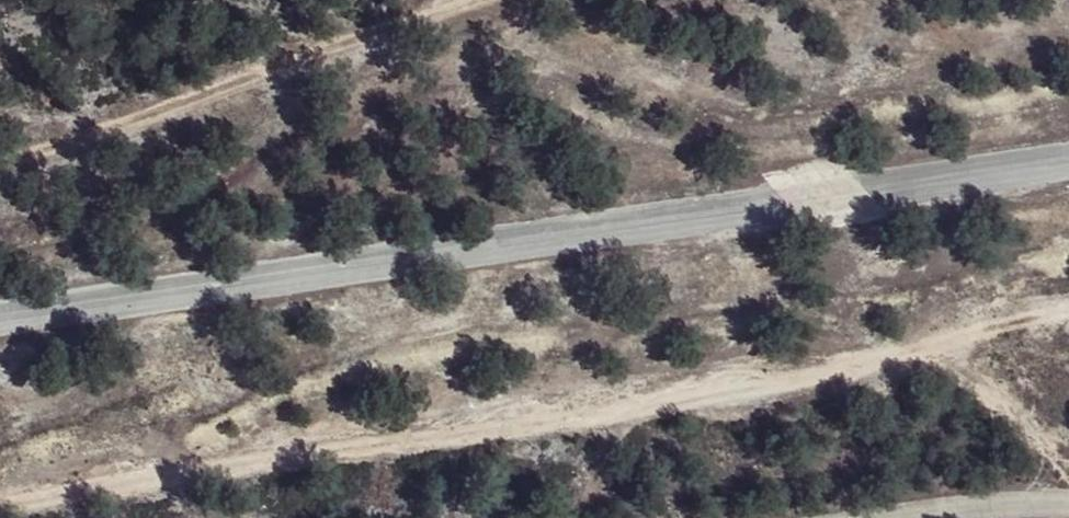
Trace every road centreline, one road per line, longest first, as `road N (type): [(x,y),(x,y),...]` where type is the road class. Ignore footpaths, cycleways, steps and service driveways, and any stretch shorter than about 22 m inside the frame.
road 1 (unclassified): [(0,328),(1068,149)]
road 2 (track): [(0,500),(363,433),(713,387),(1068,326)]
road 3 (track): [(0,169),(502,0)]
road 4 (track): [(1068,472),(941,346)]

